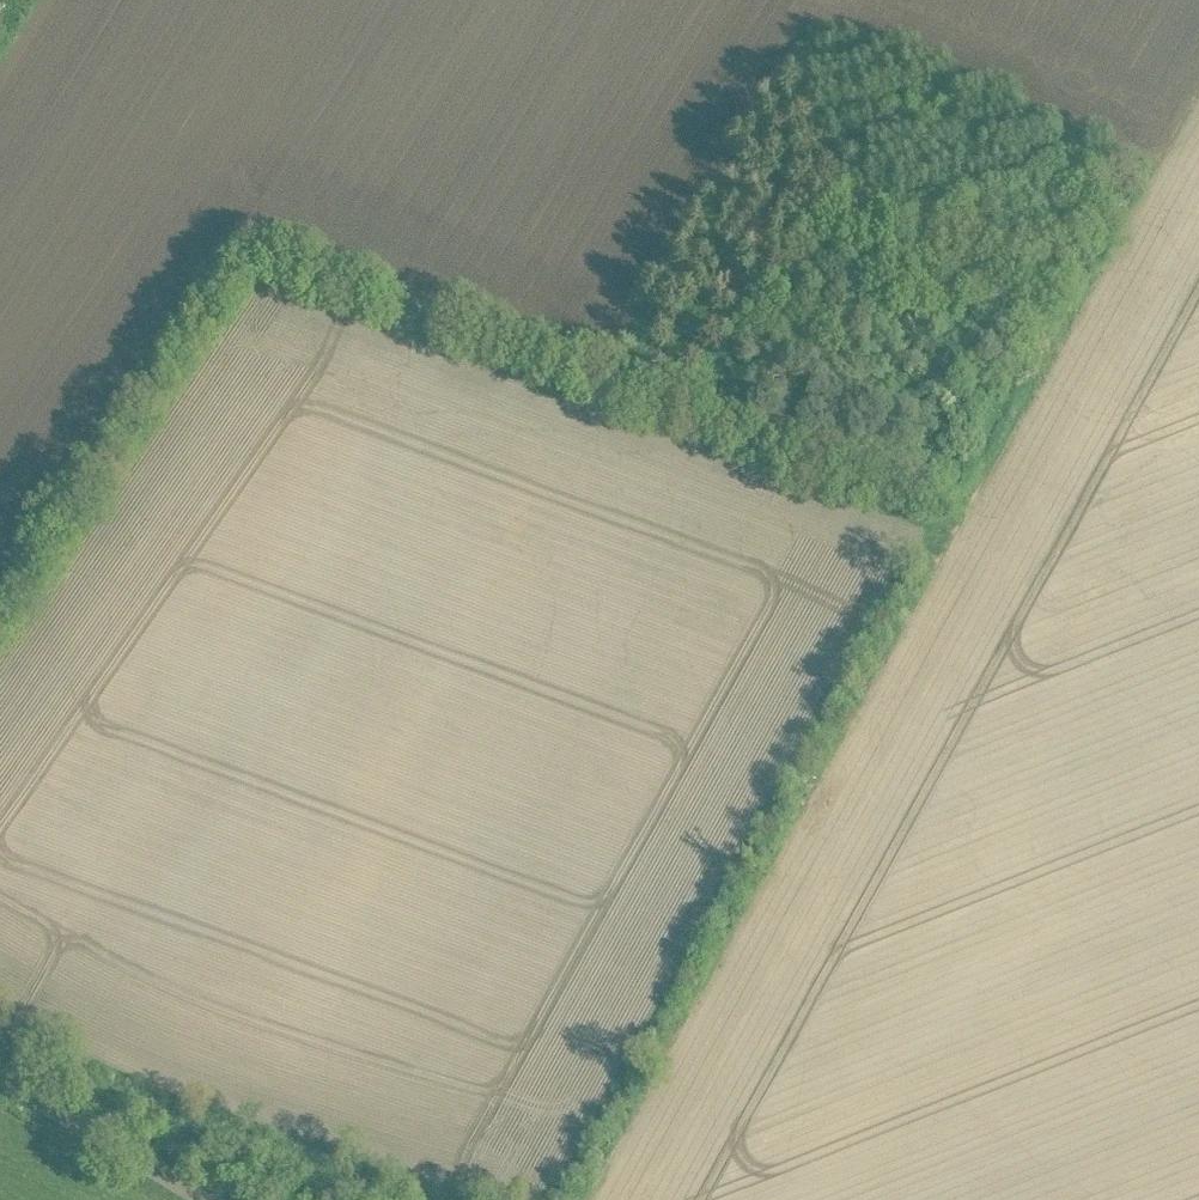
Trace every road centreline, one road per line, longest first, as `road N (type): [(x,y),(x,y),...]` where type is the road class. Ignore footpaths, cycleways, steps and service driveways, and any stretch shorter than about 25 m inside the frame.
road 1 (unclassified): [(200,1199),(0,1081)]

